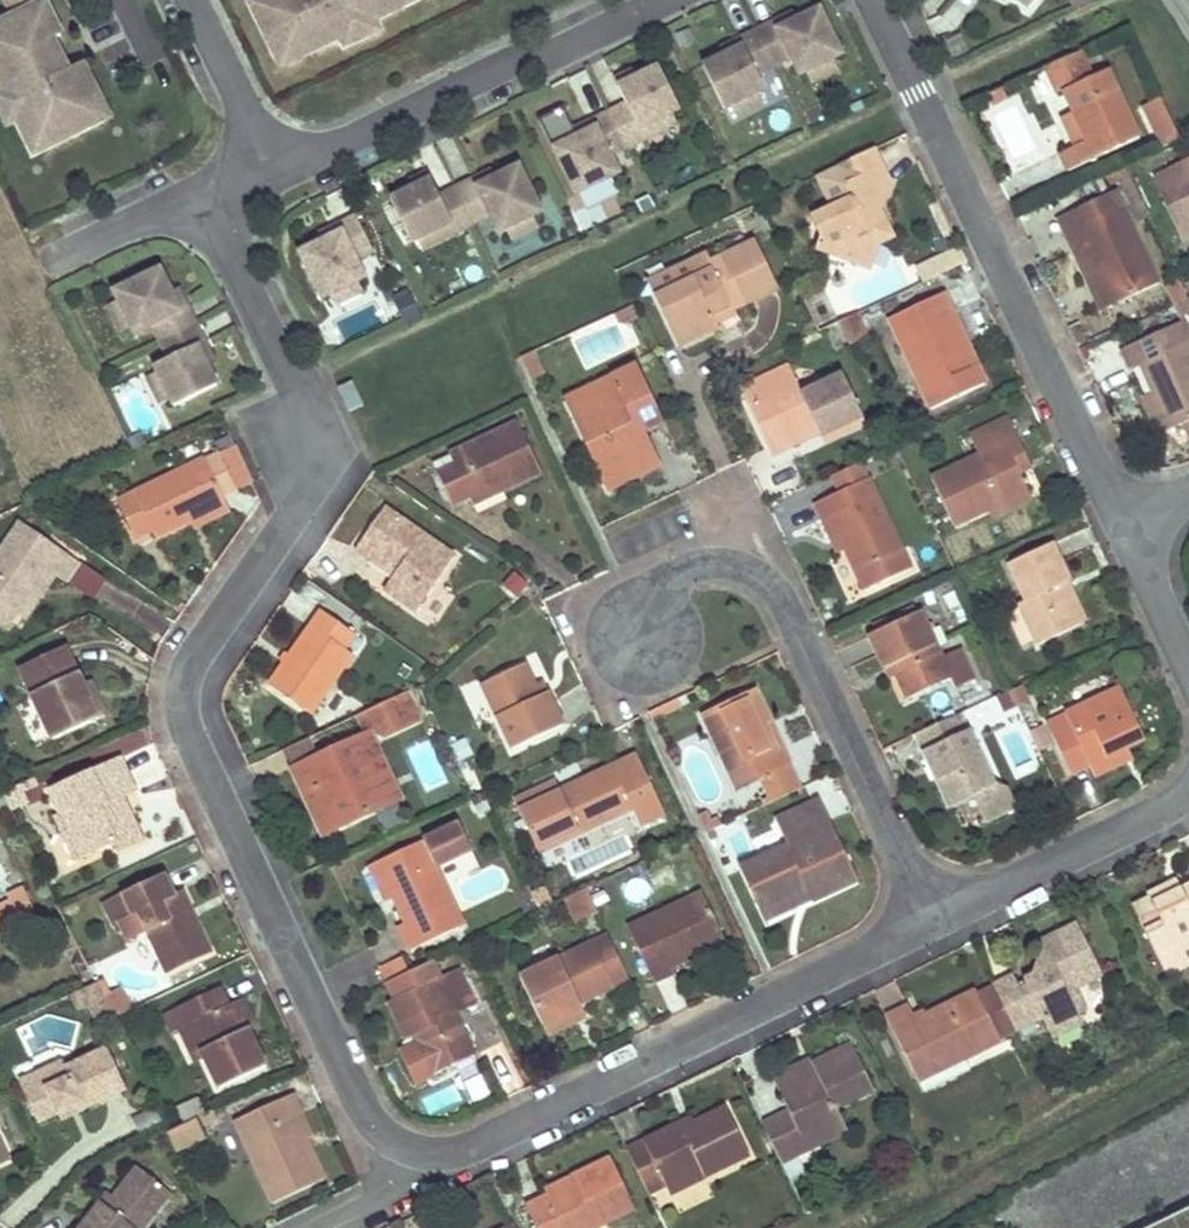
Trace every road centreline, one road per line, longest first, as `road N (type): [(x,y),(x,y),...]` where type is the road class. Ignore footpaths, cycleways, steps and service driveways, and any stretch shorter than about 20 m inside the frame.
road 1 (residential): [(421,1151),(373,1127),(186,729),(182,696),(193,659),(311,478),(312,434),(300,383),(207,195)]
road 2 (residential): [(874,0),(1121,522)]
road 3 (residential): [(933,920),(464,1149),(421,1151)]
road 4 (residential): [(644,642),(655,600),(680,573),(733,563),(758,572),(933,920)]
road 5 (residential): [(277,172),(515,57),(553,55),(662,0)]
road 6 (residential): [(1188,789),(1166,808),(933,920)]
road 7 (residential): [(193,0),(277,172)]
road 8 (residential): [(41,263),(146,213),(207,195)]
road 9 (residential): [(1121,522),(1188,665)]

